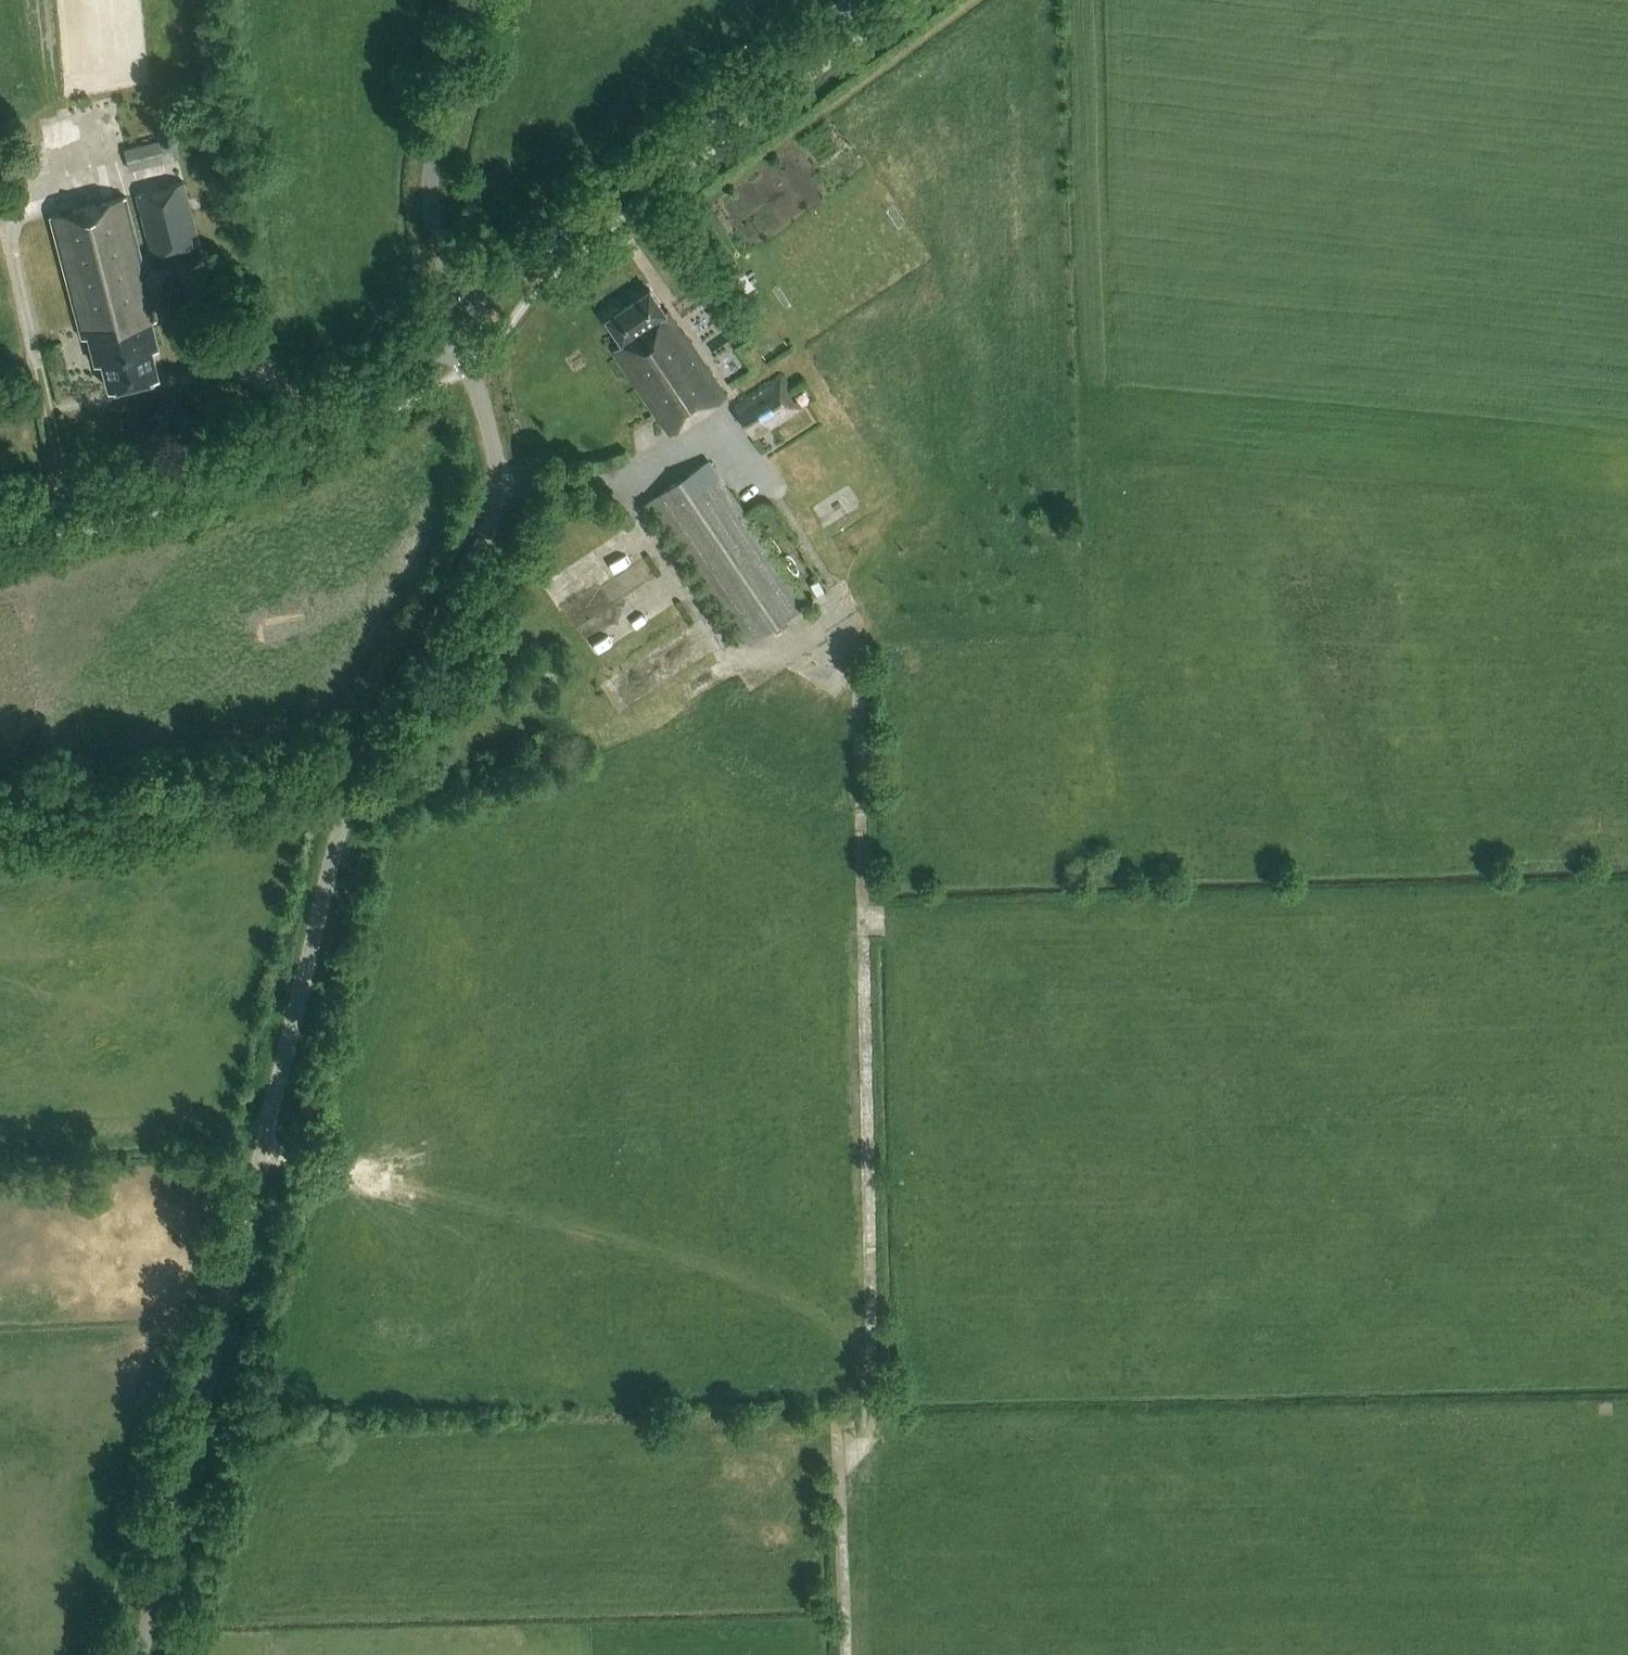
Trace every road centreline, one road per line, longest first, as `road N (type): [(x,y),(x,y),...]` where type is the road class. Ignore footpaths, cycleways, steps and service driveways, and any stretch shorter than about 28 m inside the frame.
road 1 (unclassified): [(142,1654),(361,773),(491,528),(495,463),(457,318)]
road 2 (tertiary): [(457,318),(631,173),(860,0)]
road 3 (tertiary): [(0,513),(229,459),(365,388),(457,318)]
road 4 (unclassified): [(457,318),(433,227),(431,184),(477,0)]

